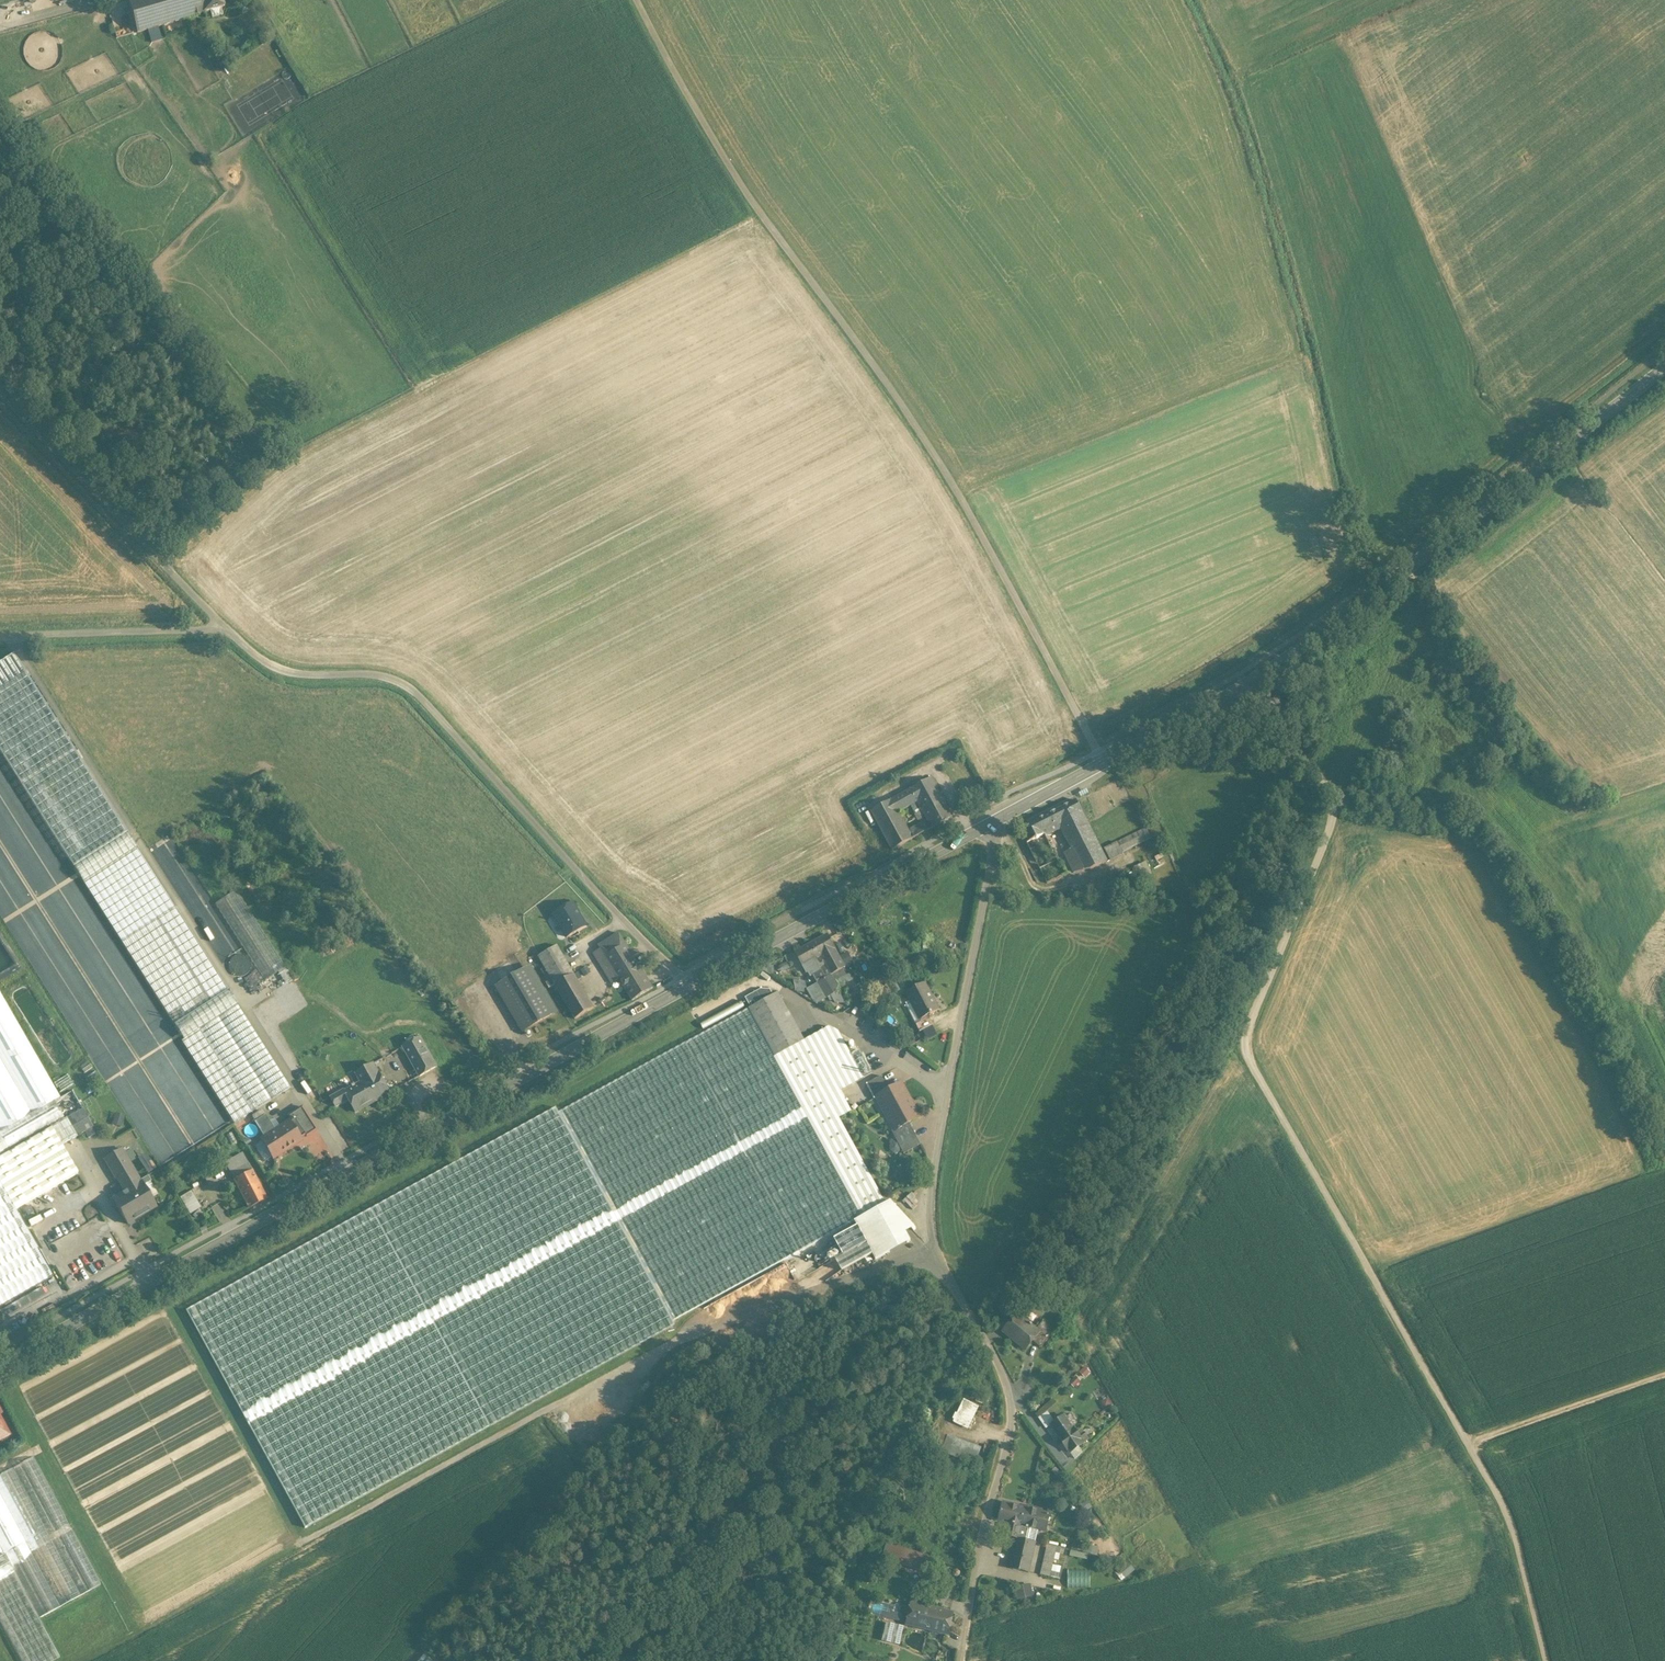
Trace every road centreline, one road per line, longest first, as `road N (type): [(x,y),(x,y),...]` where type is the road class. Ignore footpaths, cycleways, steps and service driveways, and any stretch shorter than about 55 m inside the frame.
road 1 (track): [(1245,683),(1319,778),(1335,822),(1249,1021),(1252,1070),(1505,1513),(1541,1660)]
road 2 (unclassified): [(1097,752),(955,488),(755,206),(637,0)]
road 3 (unclassified): [(963,1660),(1010,1403),(993,1351),(947,1277),(931,1214),(995,820)]
road 4 (secondary): [(1664,368),(1336,624),(995,820)]
road 5 (secondary): [(690,988),(0,1366)]
road 6 (unclassified): [(227,630),(272,668),(307,676),(379,675),(416,692),(690,988)]
road 7 (secondary): [(995,820),(690,988)]
road 8 (unclassified): [(0,393),(227,630)]
road 9 (unclassified): [(0,637),(227,630)]

